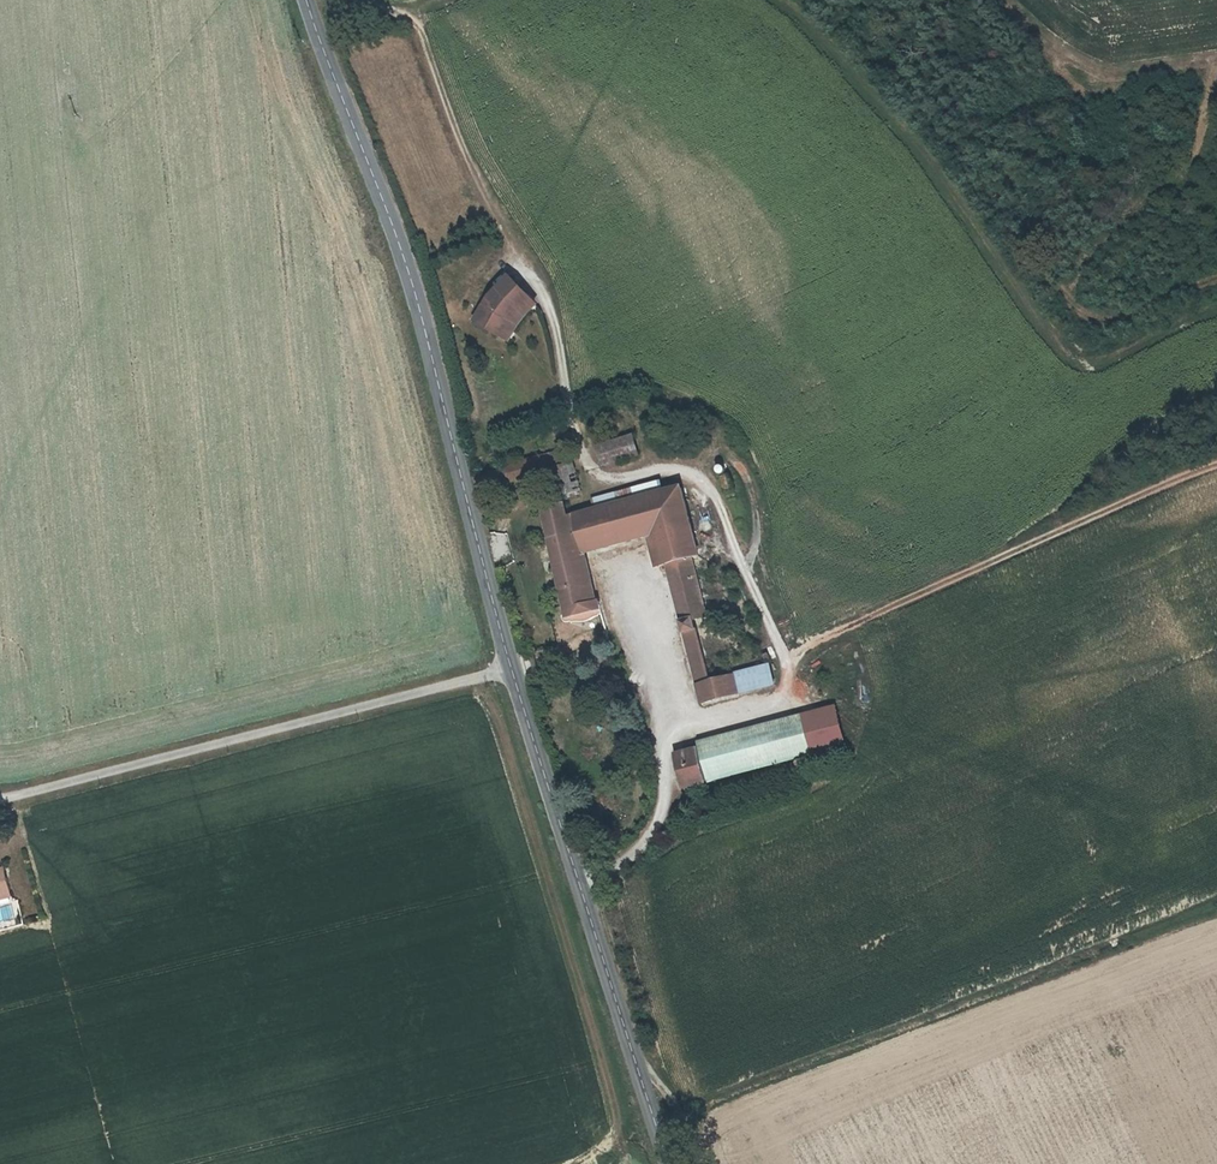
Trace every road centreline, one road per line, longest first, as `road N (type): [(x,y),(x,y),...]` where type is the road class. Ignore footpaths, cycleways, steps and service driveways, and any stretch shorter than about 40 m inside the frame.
road 1 (track): [(576,885),(632,862),(656,833),(666,804),(658,736),(771,710),(789,699),(786,671),(712,489),(689,475),(606,481),(591,472),(565,394),(554,318),(475,186),(415,25),(396,14)]
road 2 (secondary): [(511,672),(408,272),(307,0)]
road 3 (residential): [(0,804),(511,672)]
road 4 (secondary): [(666,1163),(511,672)]
road 5 (track): [(1216,469),(880,614),(786,671)]

